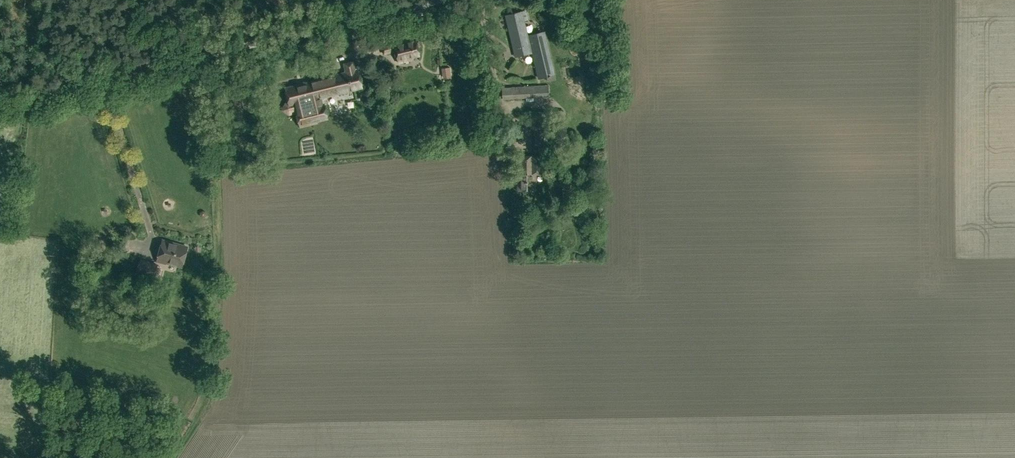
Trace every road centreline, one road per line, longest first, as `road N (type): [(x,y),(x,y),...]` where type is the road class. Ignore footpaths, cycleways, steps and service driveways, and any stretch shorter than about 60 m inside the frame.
road 1 (unclassified): [(0,106),(445,0)]

